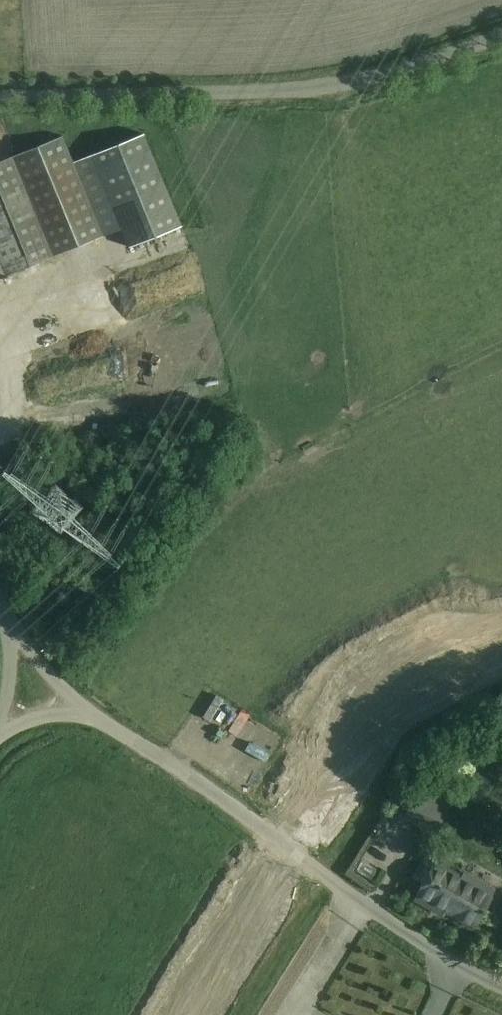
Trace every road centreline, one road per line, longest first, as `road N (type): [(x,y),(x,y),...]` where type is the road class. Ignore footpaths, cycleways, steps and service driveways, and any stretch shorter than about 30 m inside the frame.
road 1 (unclassified): [(0,96),(294,90),(423,63),(501,36)]
road 2 (unclassified): [(501,987),(87,711)]
road 3 (unclassified): [(87,711),(40,664),(7,613)]

